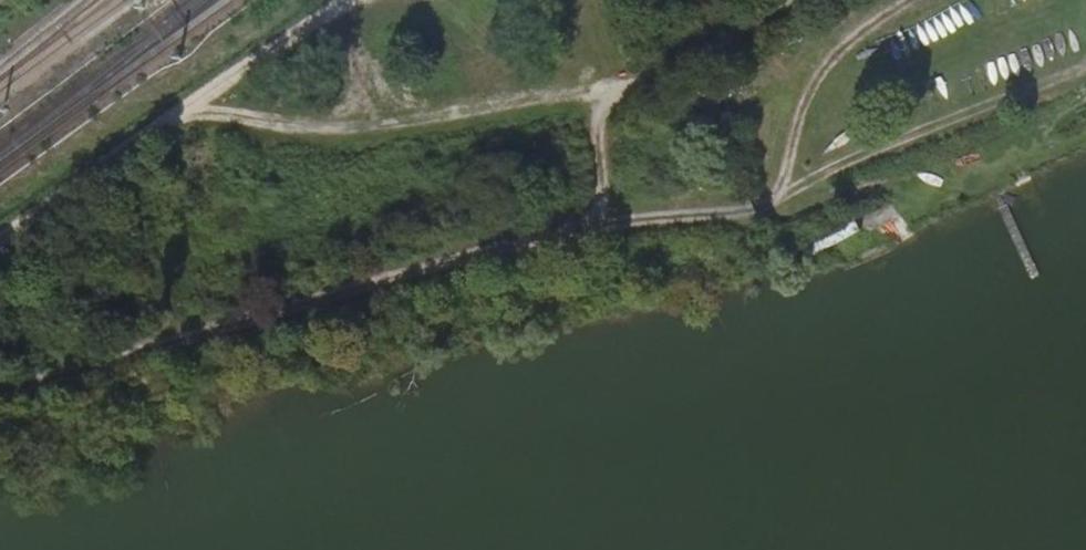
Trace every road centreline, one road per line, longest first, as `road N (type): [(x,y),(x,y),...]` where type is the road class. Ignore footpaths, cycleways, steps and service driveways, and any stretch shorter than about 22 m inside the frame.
road 1 (track): [(602,103),(549,94),(361,128),(172,116)]
road 2 (track): [(608,223),(755,213),(777,201),(798,122),(829,60),(913,0)]
road 3 (track): [(777,201),(819,175),(1085,67)]

